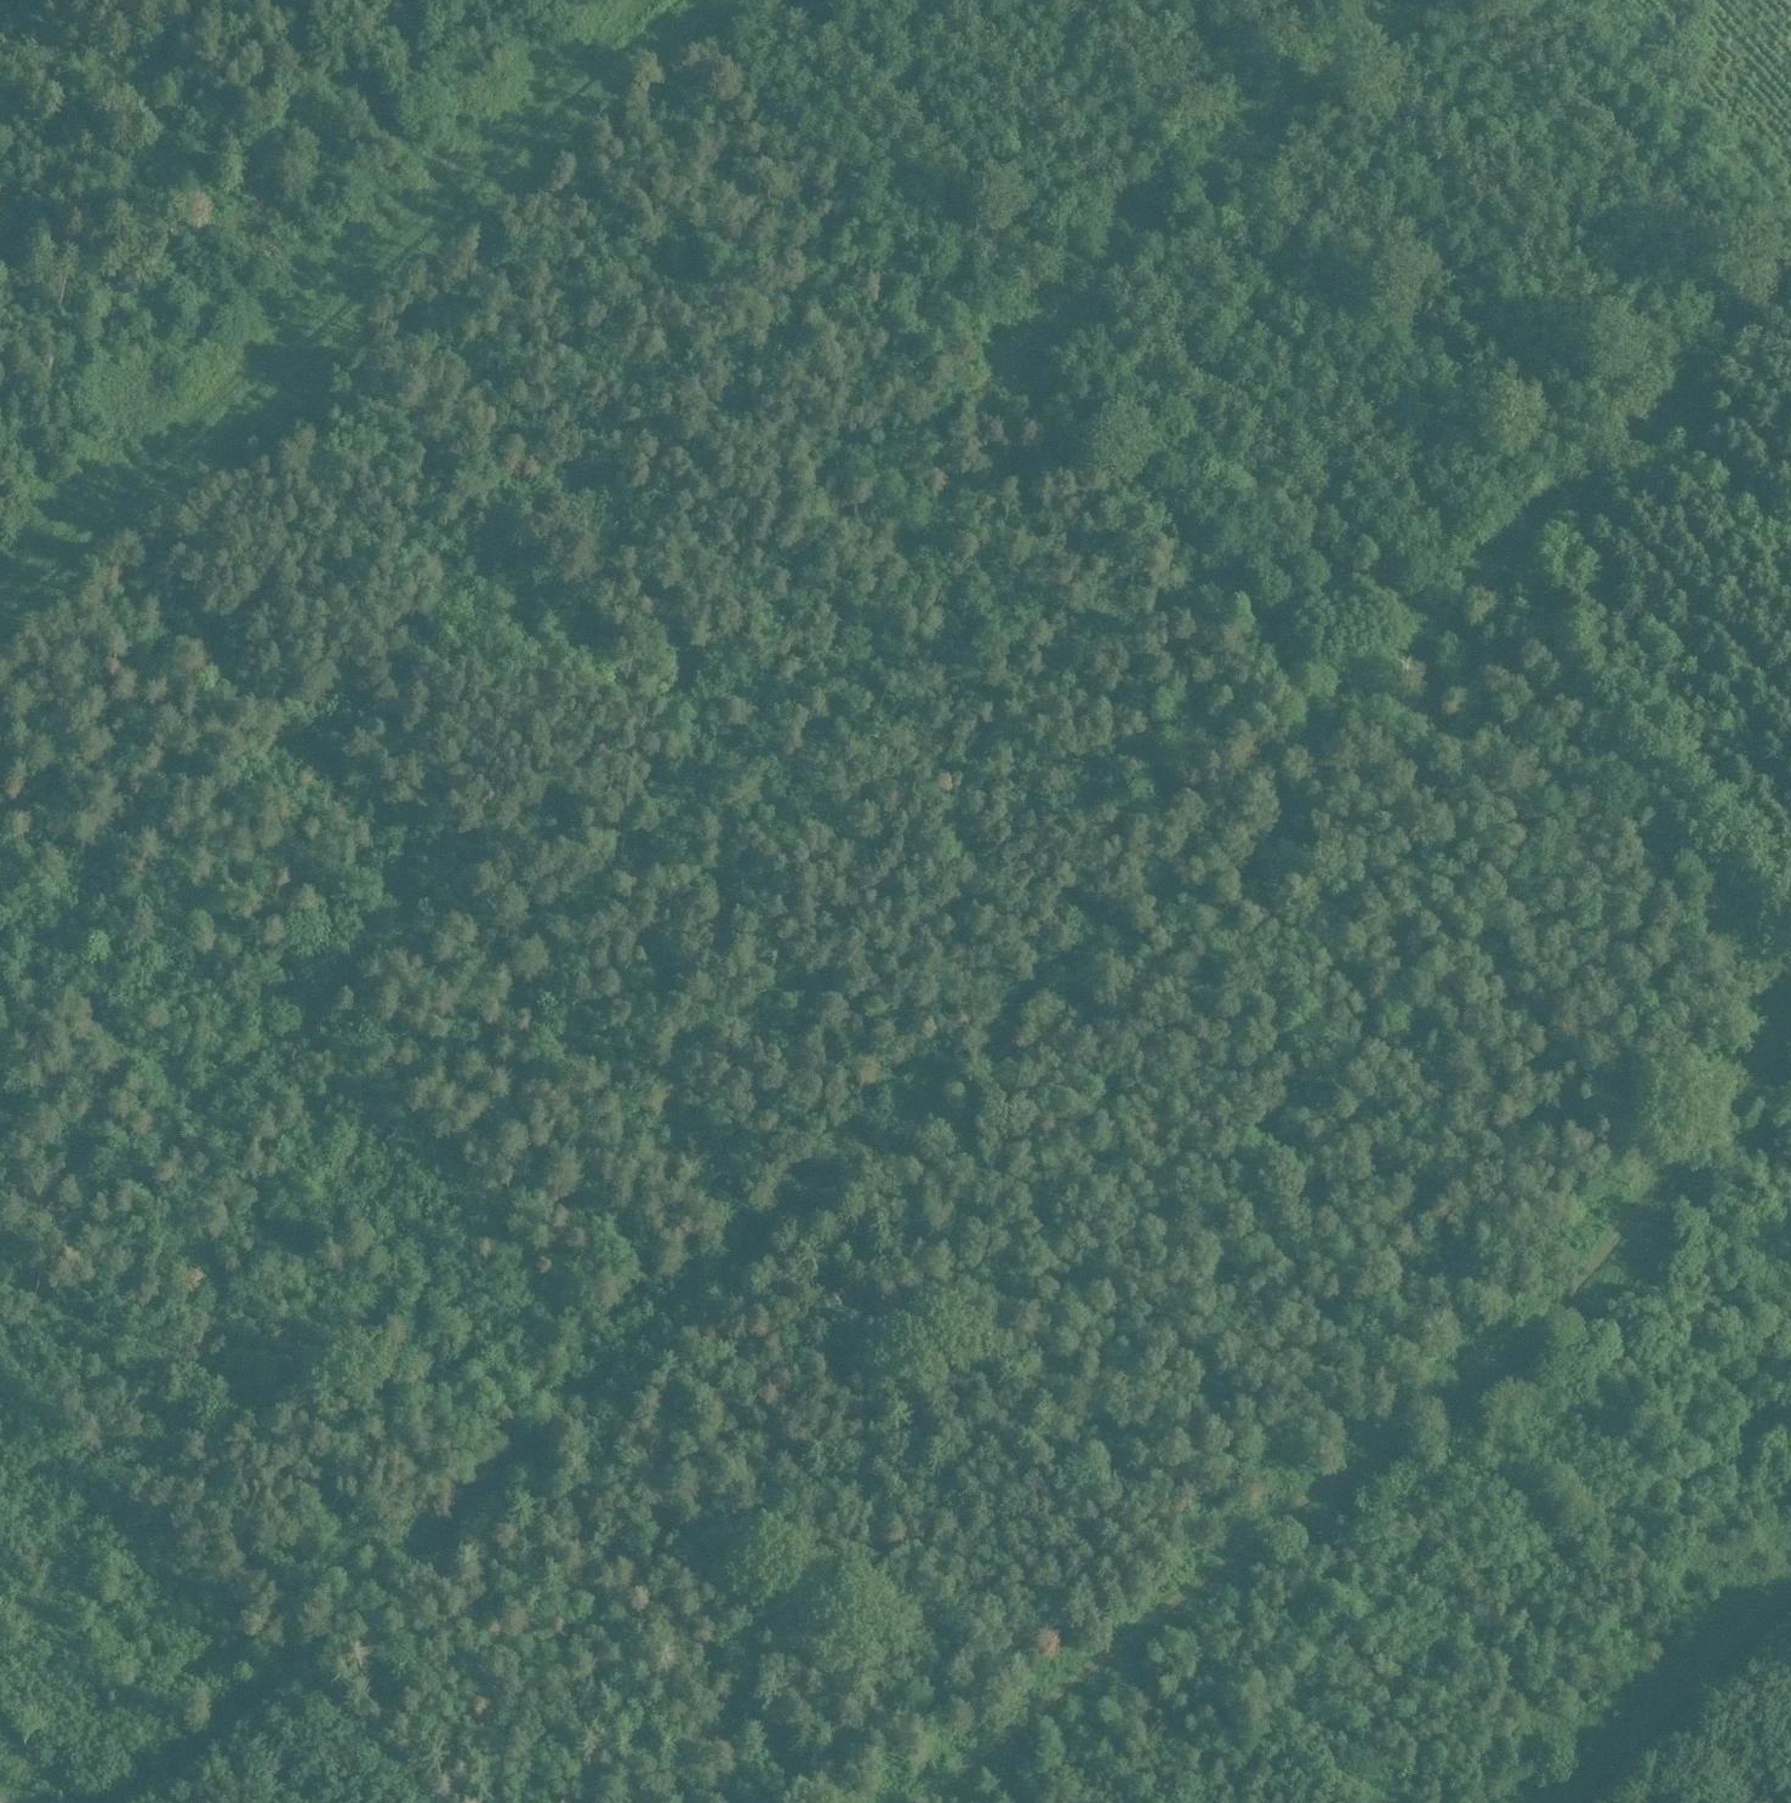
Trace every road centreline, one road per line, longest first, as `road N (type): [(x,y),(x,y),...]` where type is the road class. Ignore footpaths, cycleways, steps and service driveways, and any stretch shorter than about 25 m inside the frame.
road 1 (track): [(0,1306),(1390,0)]
road 2 (track): [(1790,1010),(1598,1259),(1527,1332),(1437,1392),(911,1802)]

